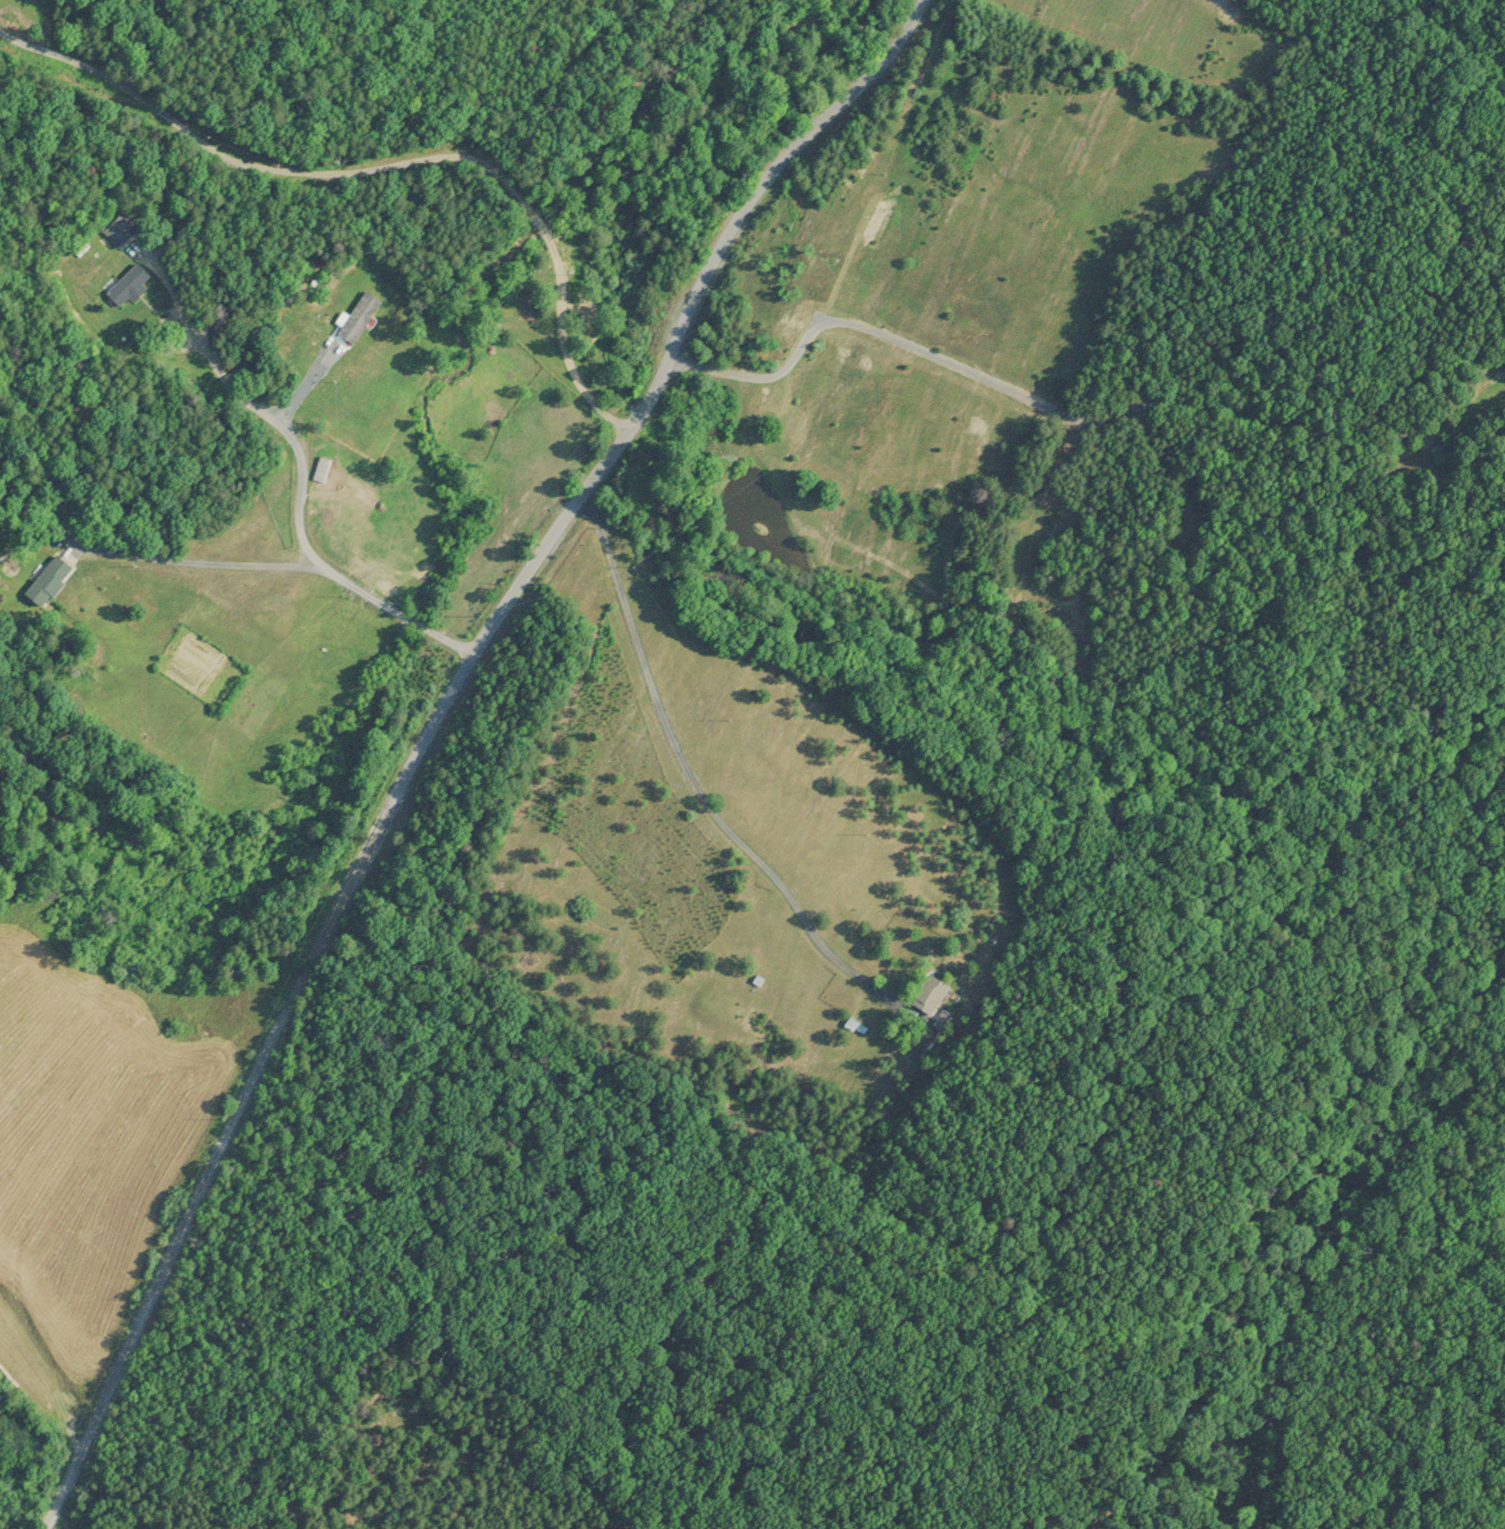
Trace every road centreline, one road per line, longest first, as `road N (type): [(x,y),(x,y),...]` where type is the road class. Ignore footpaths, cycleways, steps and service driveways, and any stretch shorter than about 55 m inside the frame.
road 1 (residential): [(401,790),(475,656),(643,416),(733,228),(810,134),(870,80),(926,0)]
road 2 (residential): [(45,1528),(272,1043),(401,790)]

